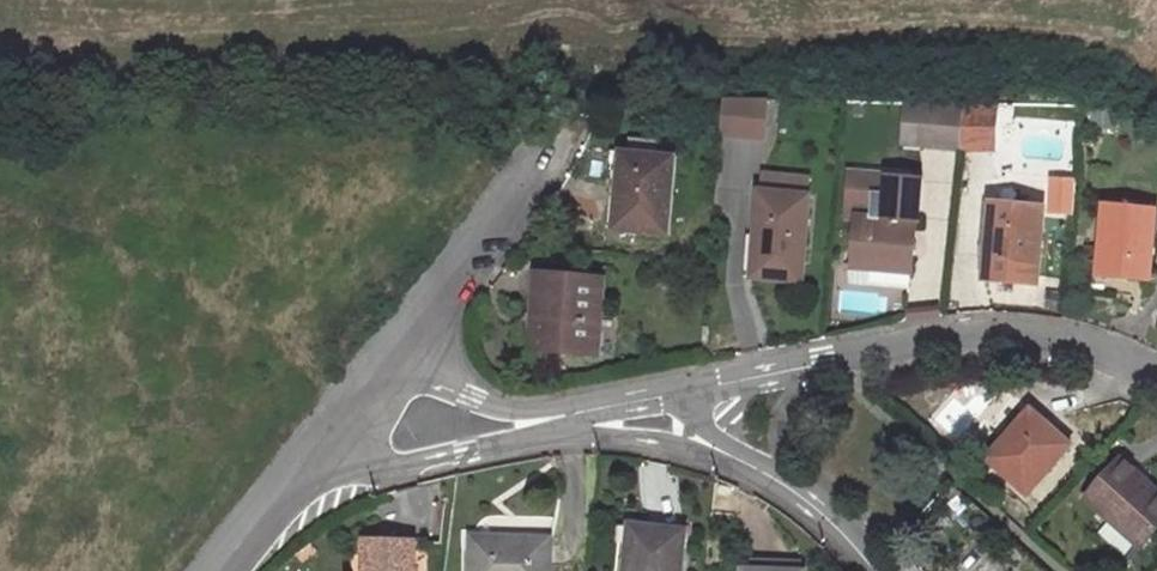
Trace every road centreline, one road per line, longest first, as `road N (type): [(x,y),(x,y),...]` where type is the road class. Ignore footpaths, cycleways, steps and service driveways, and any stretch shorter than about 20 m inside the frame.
road 1 (residential): [(692,390),(1002,331),(1073,341),(1156,377)]
road 2 (residential): [(382,360),(576,109)]
road 3 (residential): [(286,480),(466,449),(545,423)]
road 4 (residential): [(871,561),(816,499),(697,421)]
road 5 (residential): [(678,452),(745,474),(871,561)]
road 6 (residential): [(545,423),(382,360)]
road 7 (residential): [(286,480),(382,360)]
road 8 (residential): [(545,423),(692,390)]
road 9 (residential): [(545,423),(678,452)]

